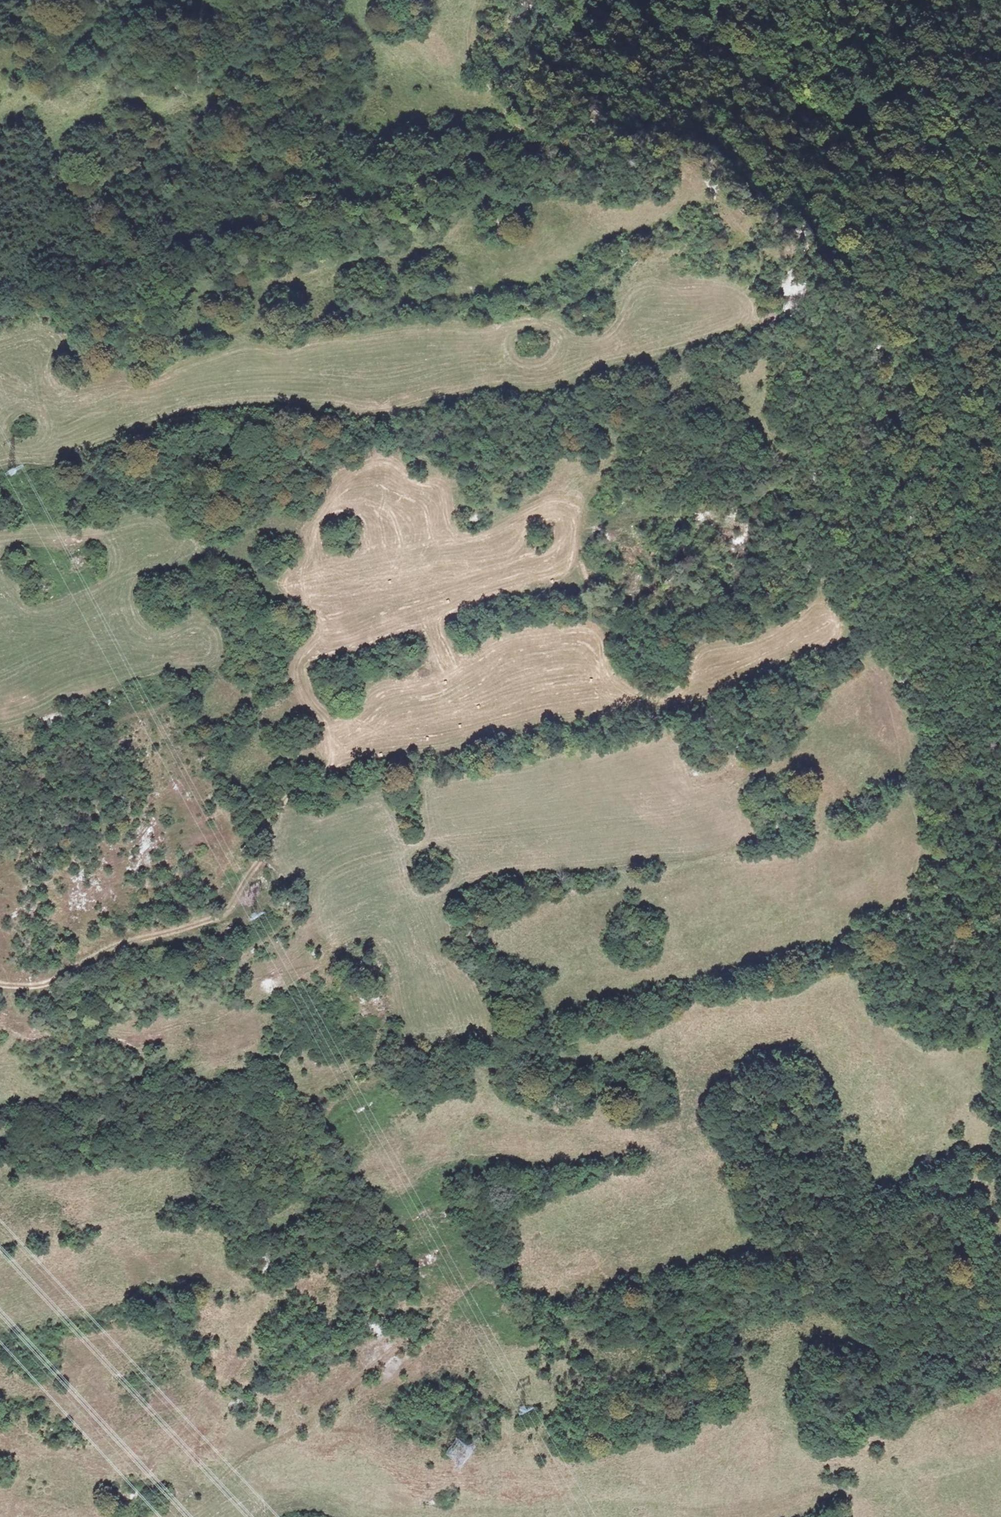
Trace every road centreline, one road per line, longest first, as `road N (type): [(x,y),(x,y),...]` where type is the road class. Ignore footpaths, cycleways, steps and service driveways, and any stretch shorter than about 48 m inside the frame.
road 1 (track): [(0,981),(54,980),(213,918)]

